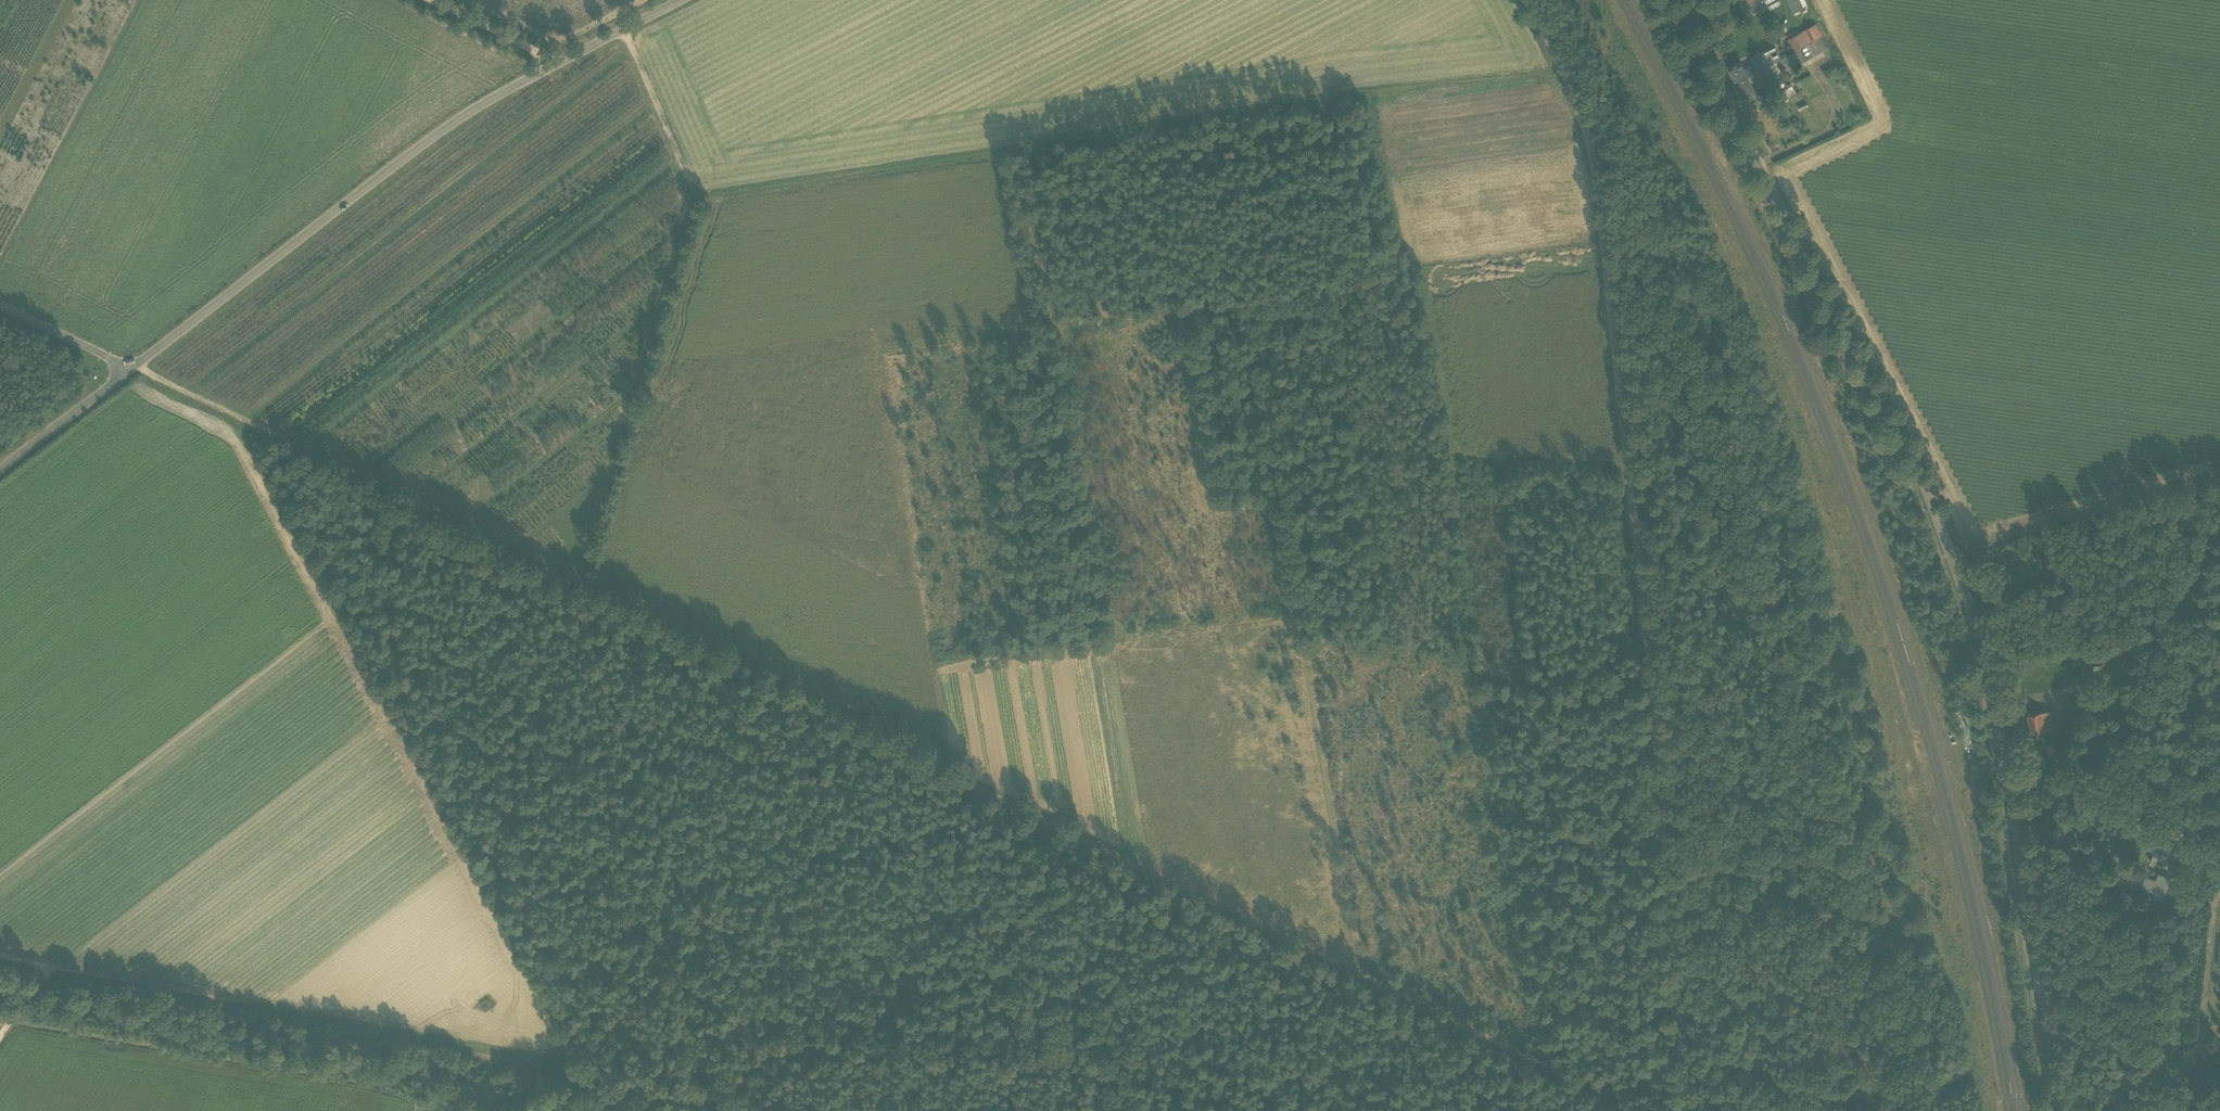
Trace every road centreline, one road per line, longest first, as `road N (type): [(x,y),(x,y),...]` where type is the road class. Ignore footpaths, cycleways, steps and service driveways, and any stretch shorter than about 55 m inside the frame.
road 1 (track): [(1646,1110),(856,730),(134,367)]
road 2 (unclassified): [(2065,1110),(1999,709),(1961,572),(1673,0)]
road 3 (track): [(1529,0),(1589,134),(1601,217),(1685,1110)]
road 4 (unclassified): [(134,367),(459,117),(679,0)]
road 5 (track): [(1055,144),(1563,67)]
road 6 (track): [(0,958),(457,1044)]
road 7 (track): [(1358,975),(1303,621)]
road 8 (track): [(2017,830),(2150,633)]
road 9 (track): [(626,28),(696,196)]
road 10 (unclassified): [(0,470),(134,367)]
road 11 (unclassified): [(134,367),(0,302)]
road 12 (track): [(429,0),(542,54),(550,67)]
road 13 (track): [(2219,524),(2150,633)]

